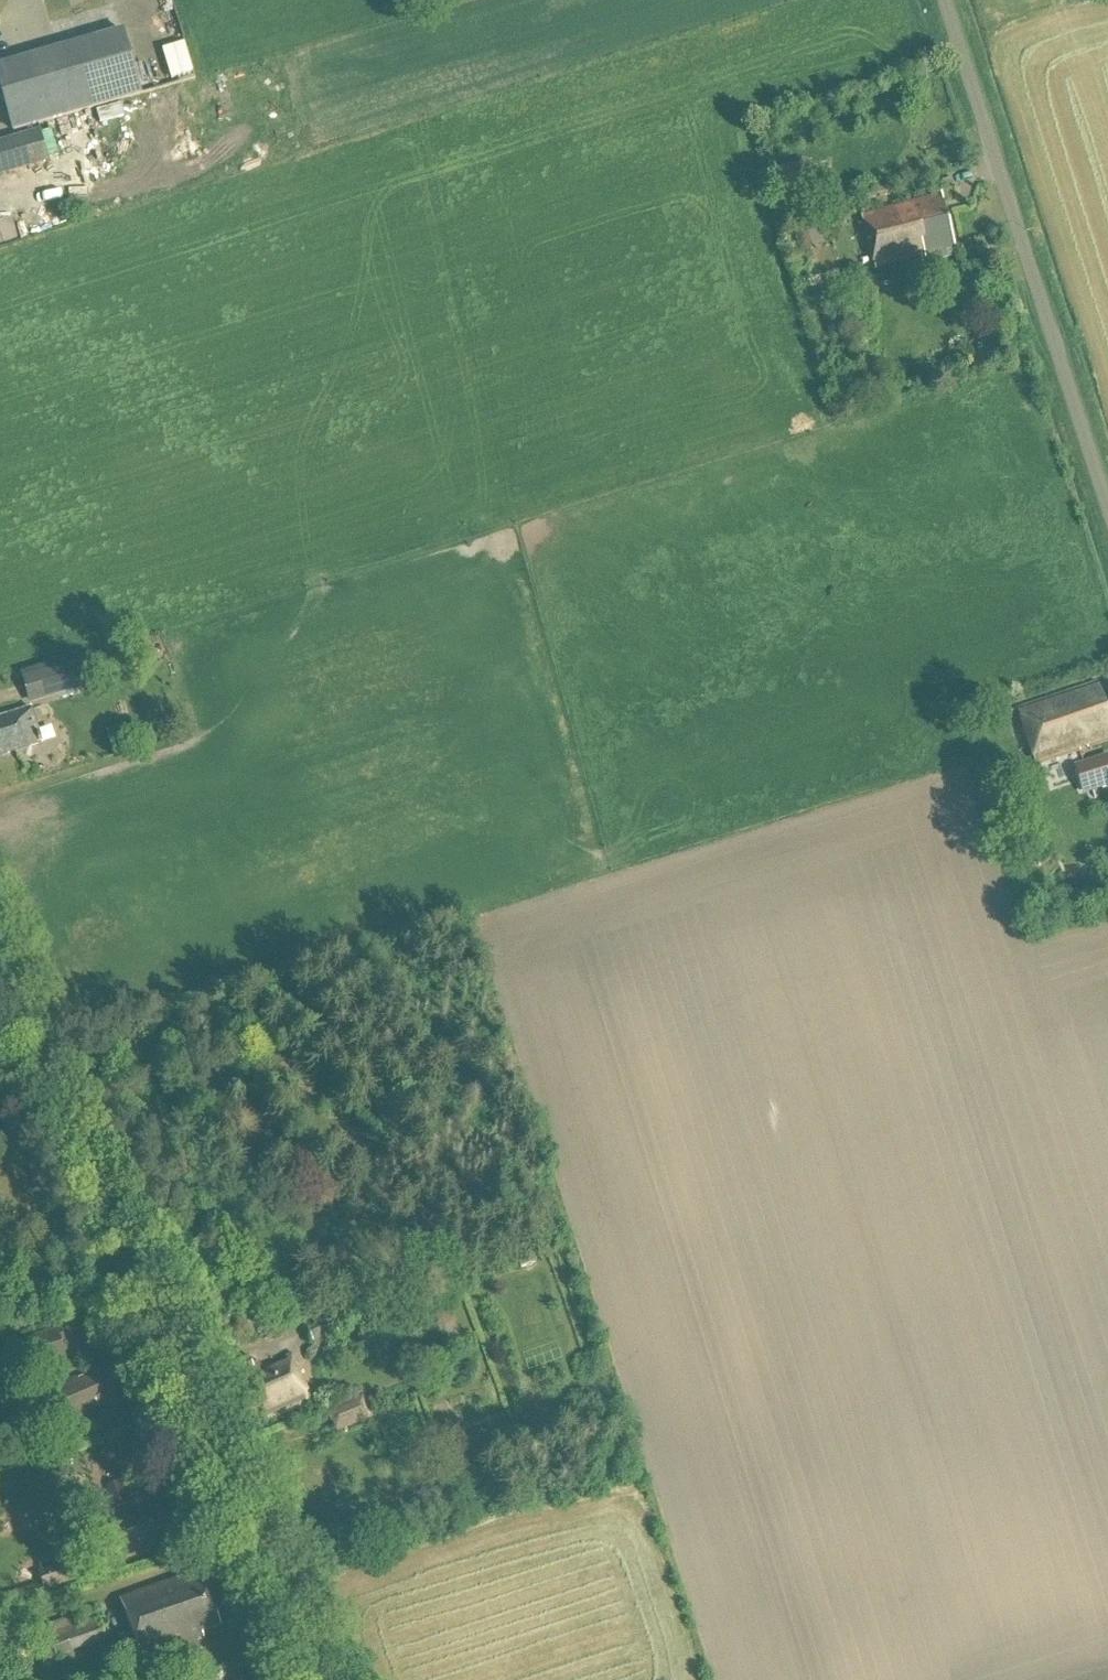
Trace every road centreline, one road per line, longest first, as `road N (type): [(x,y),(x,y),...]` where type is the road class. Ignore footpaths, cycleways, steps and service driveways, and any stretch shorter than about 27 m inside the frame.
road 1 (tertiary): [(310,1679),(0,970)]
road 2 (unclassified): [(1107,510),(942,0)]

